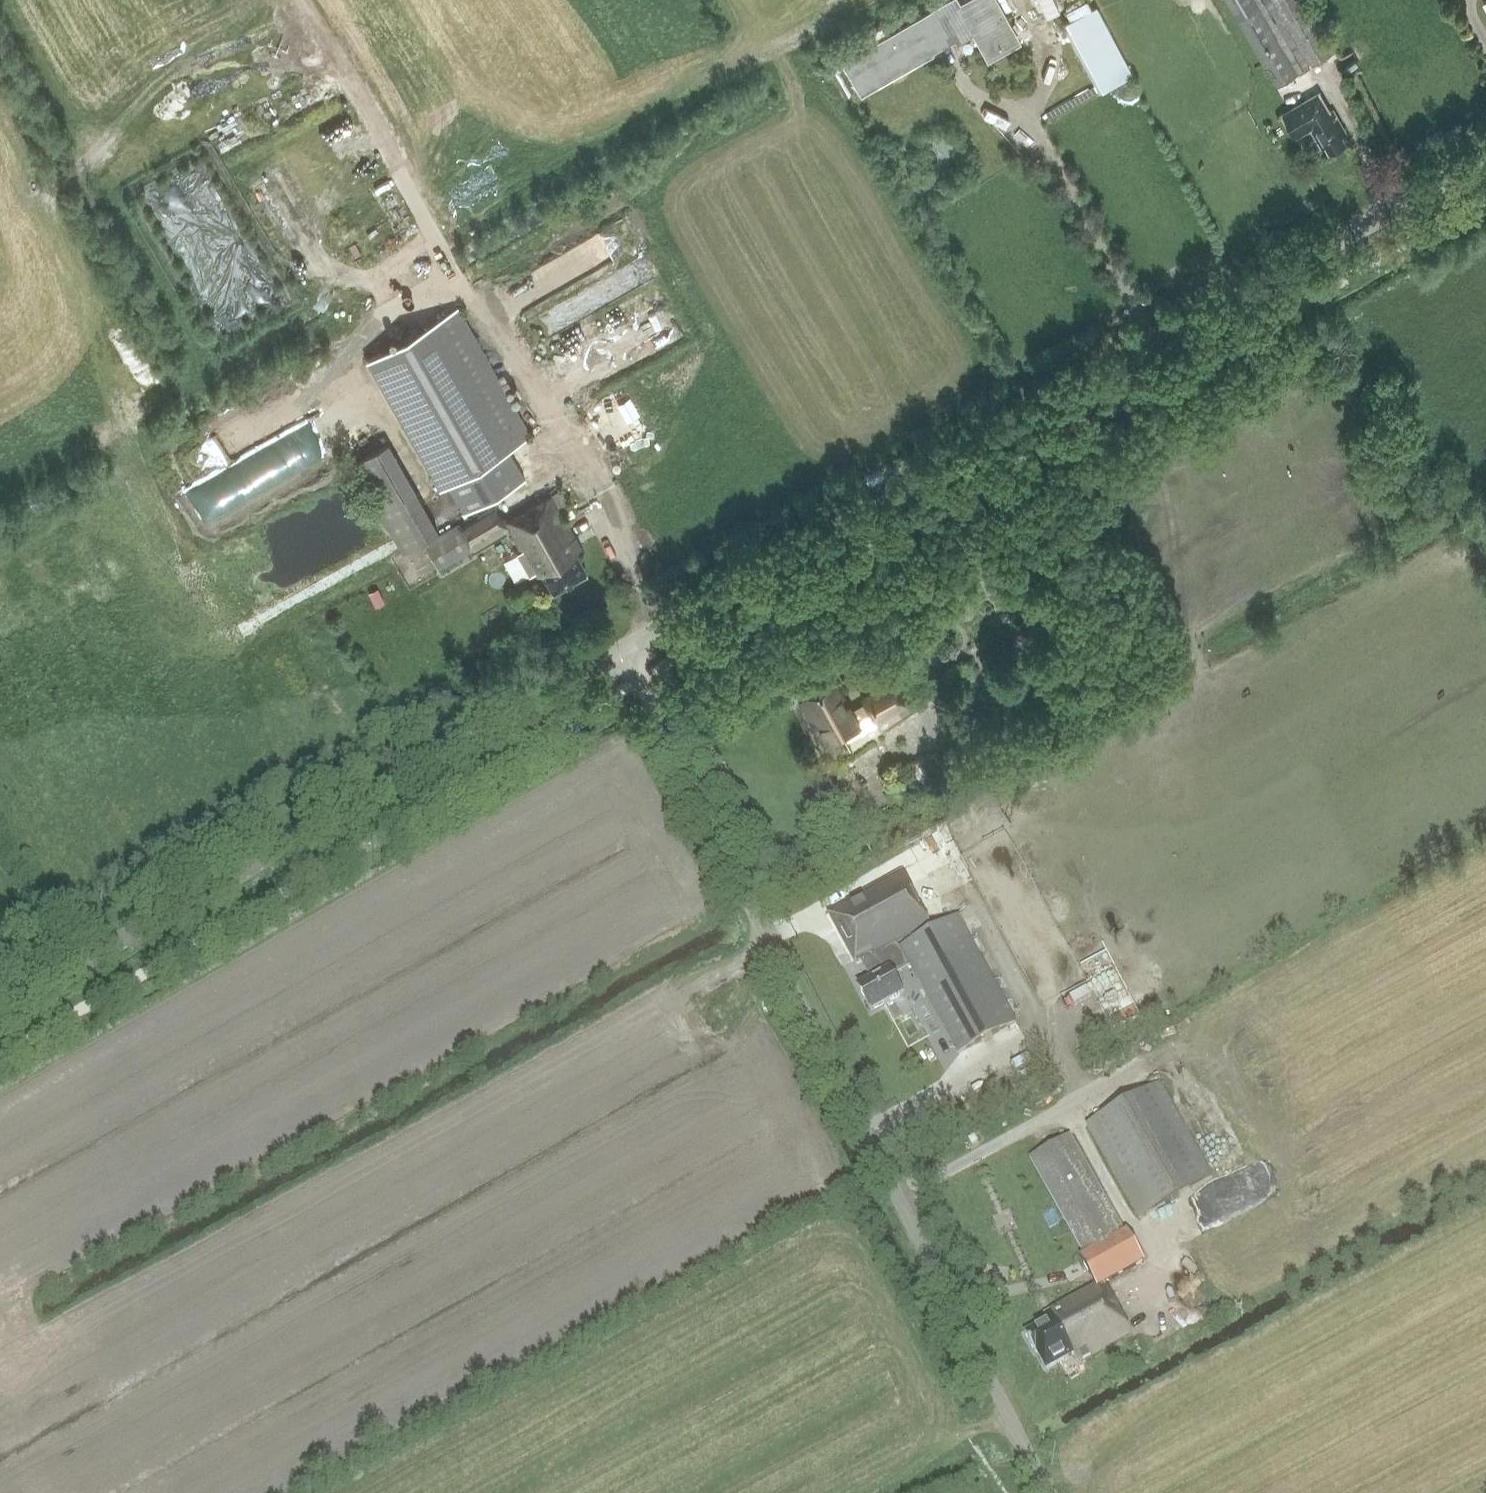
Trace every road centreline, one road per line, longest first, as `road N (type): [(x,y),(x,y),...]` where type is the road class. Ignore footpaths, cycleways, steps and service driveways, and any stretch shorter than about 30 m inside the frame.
road 1 (secondary): [(631,660),(1485,166)]
road 2 (unclassified): [(1050,1492),(631,660)]
road 3 (secondary): [(0,1019),(631,660)]

